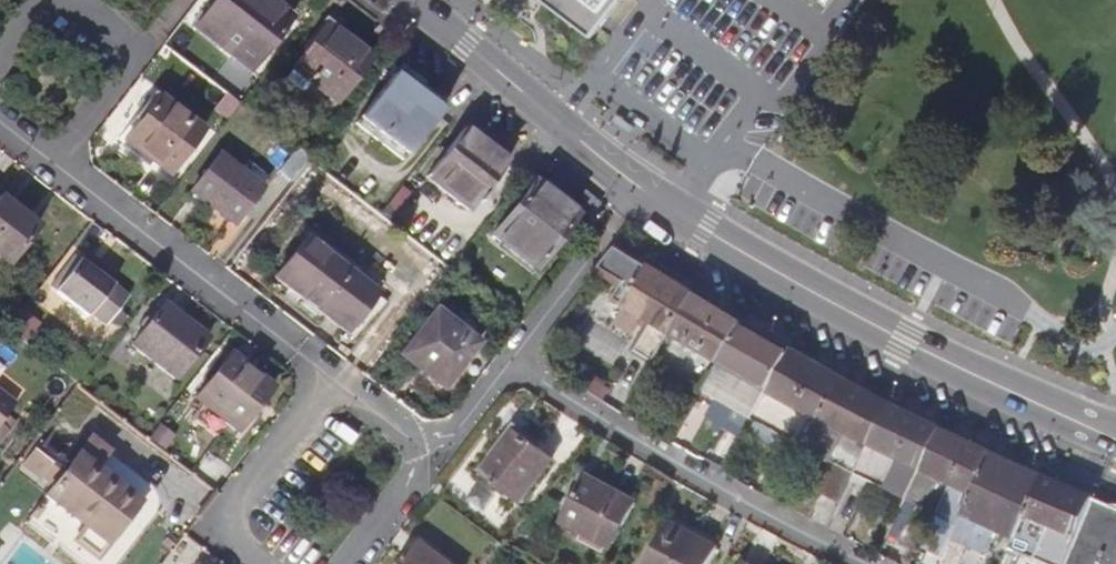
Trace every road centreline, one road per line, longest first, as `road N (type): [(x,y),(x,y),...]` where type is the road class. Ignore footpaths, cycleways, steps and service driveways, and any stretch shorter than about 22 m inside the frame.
road 1 (residential): [(646,187),(905,341),(1115,438)]
road 2 (residential): [(512,357),(666,452),(879,563)]
road 3 (residential): [(329,382),(52,167)]
road 4 (residential): [(405,0),(646,187)]
road 5 (residential): [(329,382),(213,532),(254,563)]
road 6 (residential): [(512,357),(646,187)]
road 7 (residential): [(136,57),(69,6),(31,12),(0,53)]
road 8 (residential): [(52,167),(136,57)]
road 9 (residential): [(345,563),(432,461)]
road 10 (residential): [(432,461),(512,357)]
road 11 (residential): [(432,461),(329,382)]

